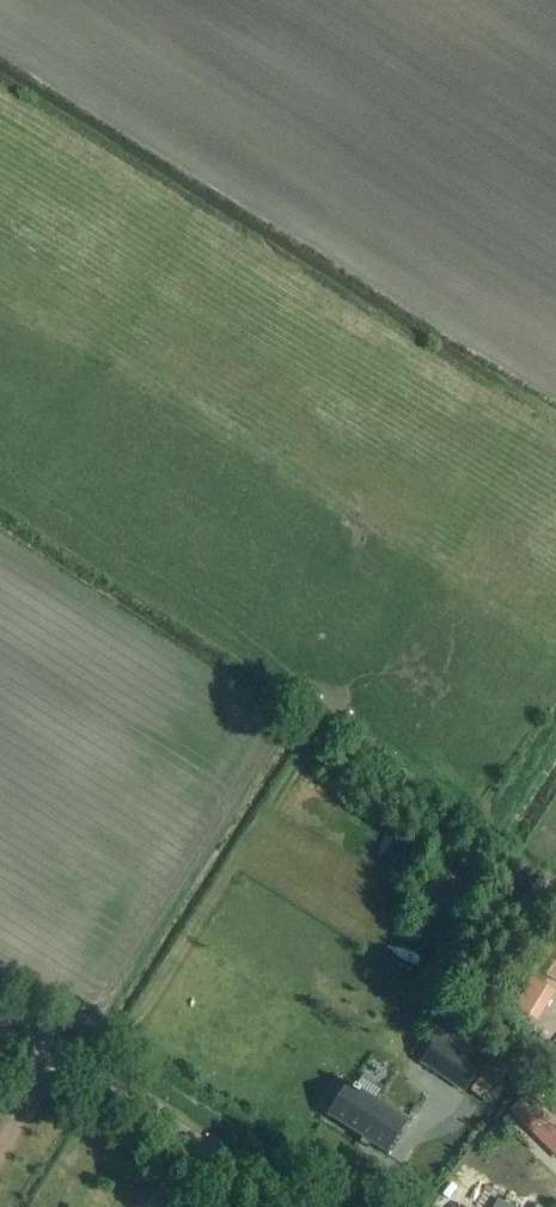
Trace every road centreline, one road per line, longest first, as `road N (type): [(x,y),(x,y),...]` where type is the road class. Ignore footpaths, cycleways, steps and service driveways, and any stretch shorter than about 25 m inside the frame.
road 1 (unclassified): [(298,1206),(0,1019)]

